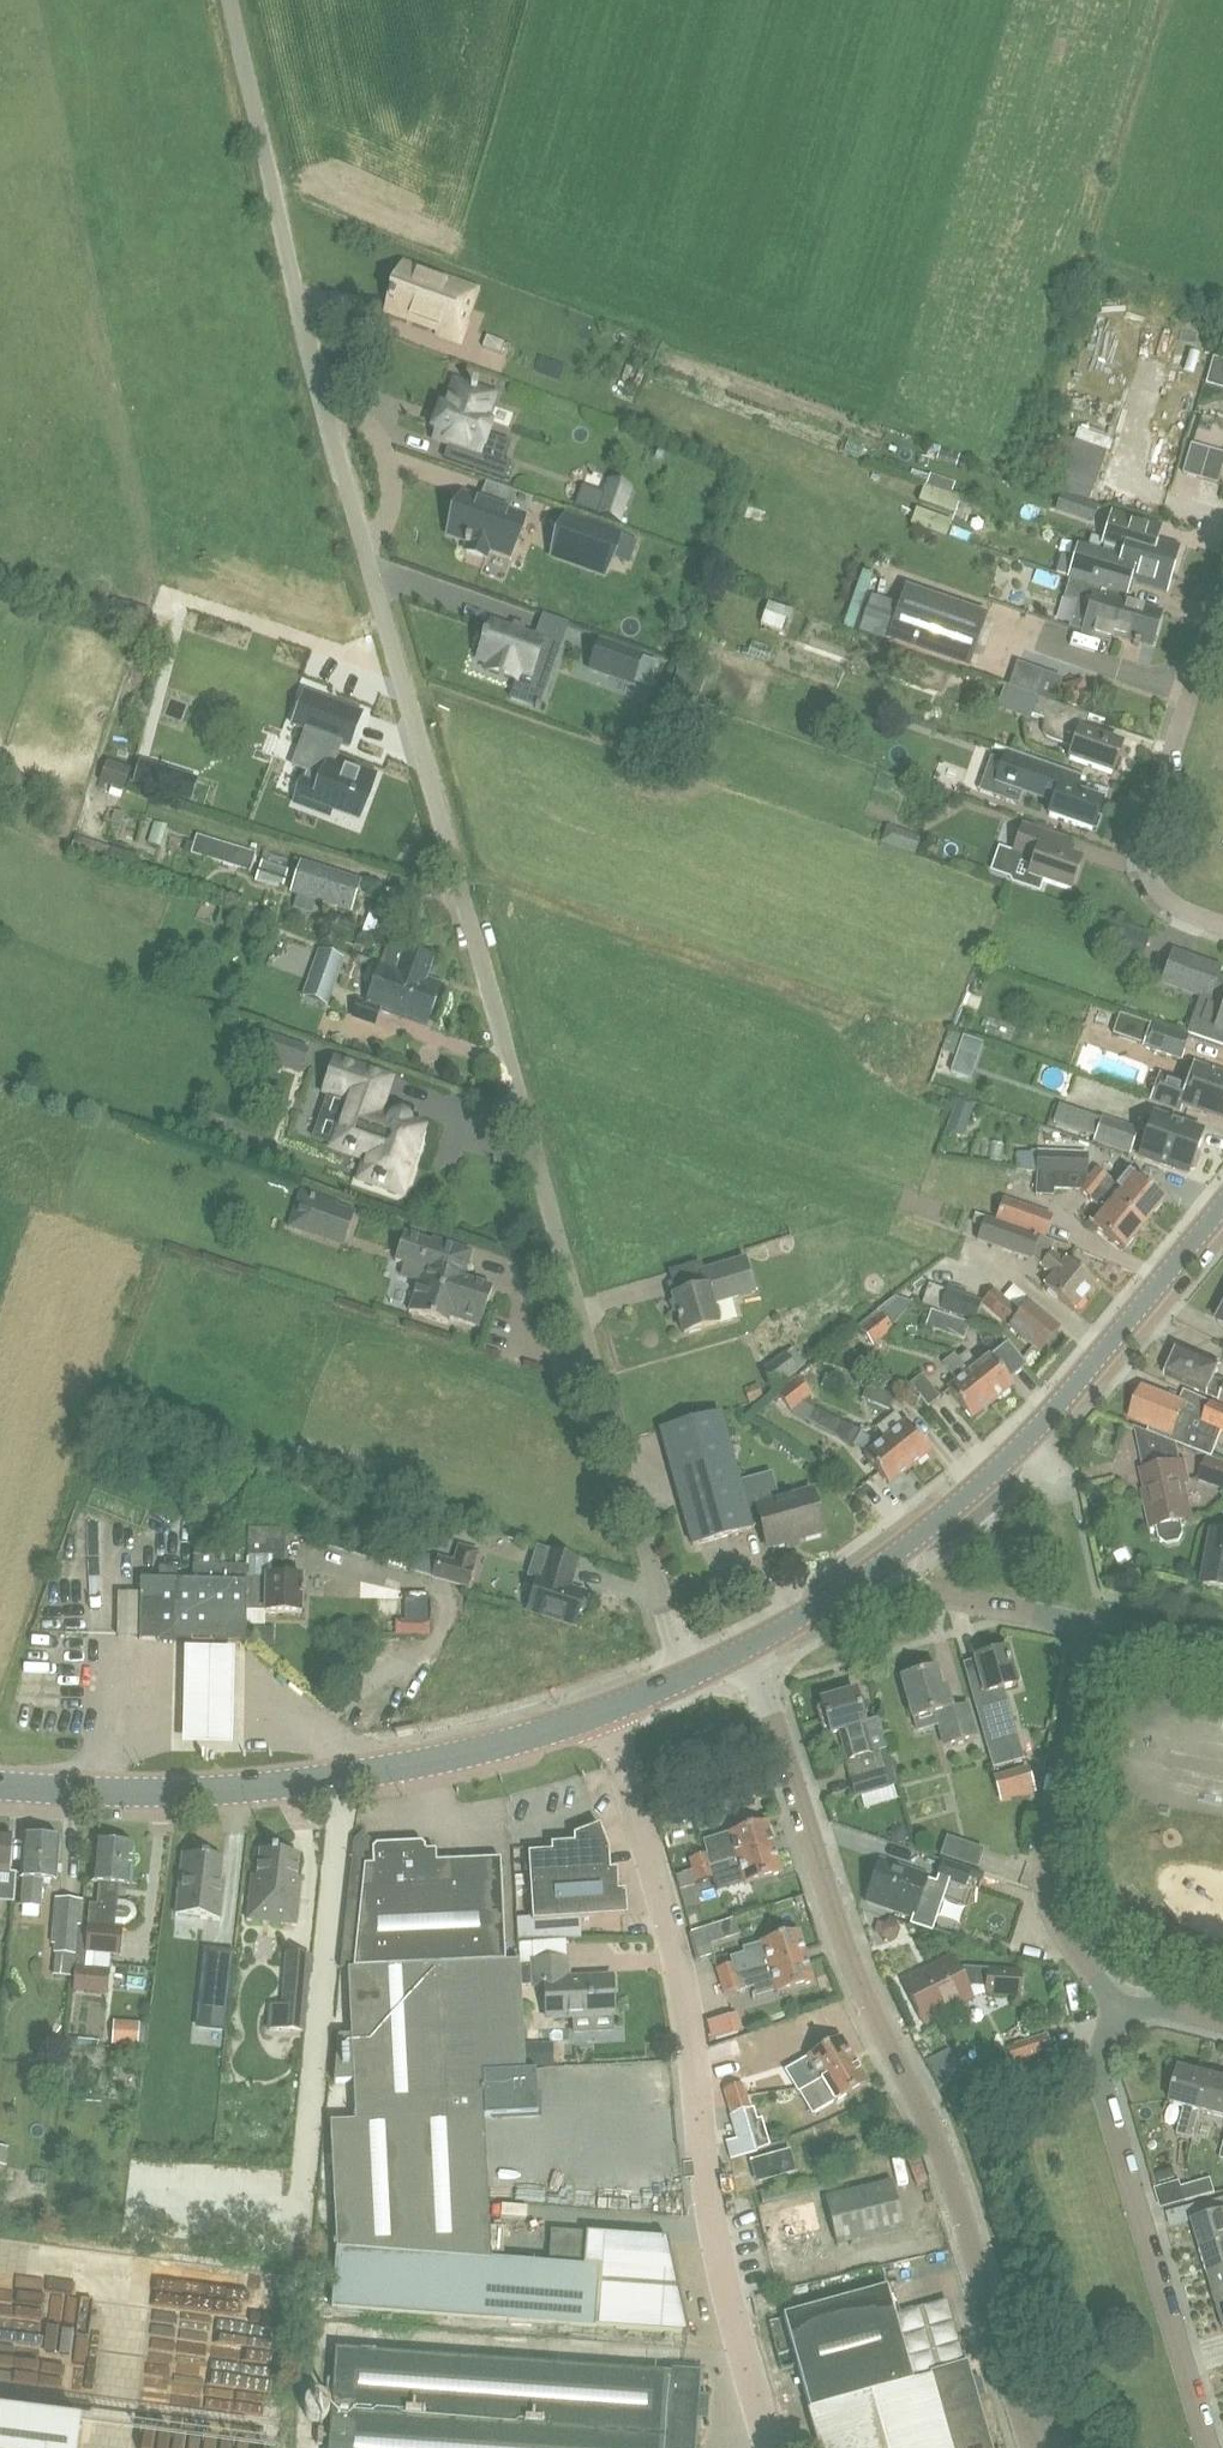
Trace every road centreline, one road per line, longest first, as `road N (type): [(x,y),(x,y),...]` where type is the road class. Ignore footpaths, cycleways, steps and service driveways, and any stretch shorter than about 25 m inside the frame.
road 1 (unclassified): [(690,1679),(613,1462),(232,0)]
road 2 (residential): [(1026,2447),(939,2144),(861,1984),(755,1646)]
road 3 (unclassified): [(778,2447),(707,2193),(611,1713)]
road 4 (secondary): [(0,1784),(196,1791),(289,1785),(434,1762),(611,1713)]
road 5 (secondary): [(886,1561),(1030,1439),(1222,1208)]
road 6 (unclassified): [(1221,2447),(1108,2072),(1115,2012)]
road 7 (residential): [(1115,2012),(1060,1932),(1049,1890),(1088,1629)]
road 8 (residential): [(1222,926),(1172,911),(1152,890),(1143,861),(1222,589)]
road 9 (residential): [(1088,1629),(915,1594),(886,1561)]
road 10 (secondary): [(755,1646),(886,1561)]
road 11 (residential): [(1088,1629),(1222,1656)]

